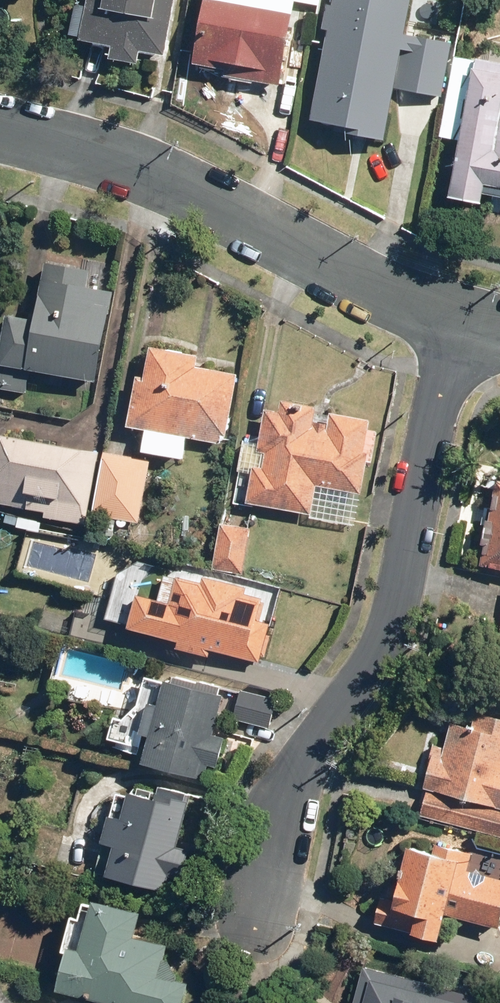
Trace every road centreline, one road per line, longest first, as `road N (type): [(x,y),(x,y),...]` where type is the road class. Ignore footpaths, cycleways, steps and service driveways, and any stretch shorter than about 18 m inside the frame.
road 1 (residential): [(264,903),(287,787),(394,619),(463,325)]
road 2 (residential): [(0,130),(106,156),(463,325)]

